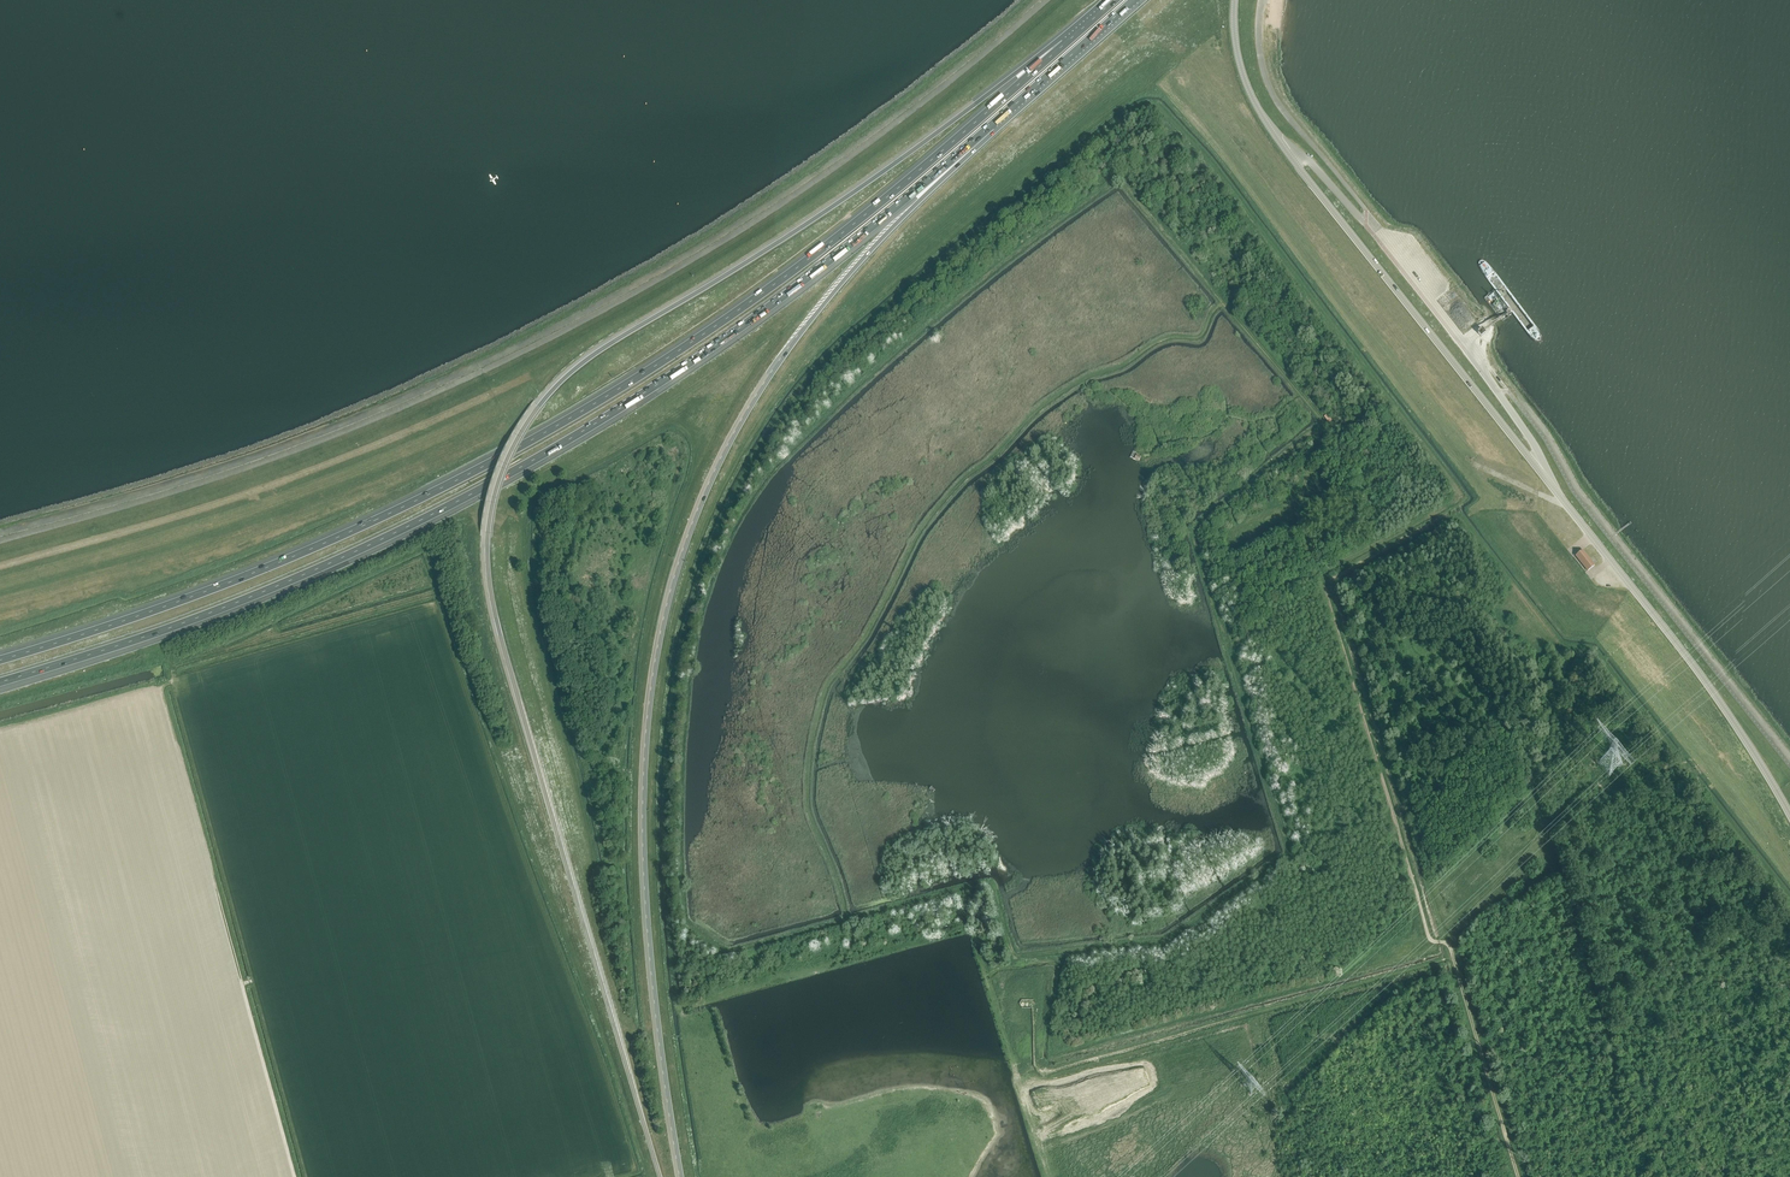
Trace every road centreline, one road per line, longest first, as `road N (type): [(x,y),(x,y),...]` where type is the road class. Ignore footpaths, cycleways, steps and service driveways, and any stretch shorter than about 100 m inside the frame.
road 1 (track): [(1381,770),(1327,584),(1300,528),(1318,417),(1124,182),(1114,181),(858,384),(778,463),(738,520),(710,582),(688,691),(681,812),(687,925),(727,951),(991,882),(1018,955),(1169,938),(1290,854),(1193,534),(1312,432)]
road 2 (motorway): [(1065,43),(811,221),(587,360),(534,413),(500,476),(487,548),(496,617),(659,1176)]
road 3 (motorway): [(1065,43),(786,276),(557,425),(268,567),(0,660)]
road 4 (motorway): [(679,1176),(642,845),(649,700),(671,587),(707,487),(760,387),(855,267),(991,125)]
road 5 (motorway): [(0,682),(276,587),(509,474),(729,336),(991,125)]
road 6 (track): [(848,919),(810,813),(814,734),(829,685),(862,642),(920,532),(967,475),(1044,406),(1166,339),(1197,338),(1223,303)]
road 7 (track): [(0,565),(350,455),(528,377)]
road 8 (track): [(1519,1176),(1449,947),(1429,938),(1402,845),(1433,816),(1443,771),(1442,703)]
road 9 (unclassified): [(1789,815),(1718,700),(1542,473)]
road 10 (unclassified): [(1284,147),(1542,473)]
road 11 (track): [(294,1176),(206,860)]
road 12 (motorway): [(991,125),(1134,0)]
road 13 (unclassified): [(1284,147),(1241,68),(1234,0)]

